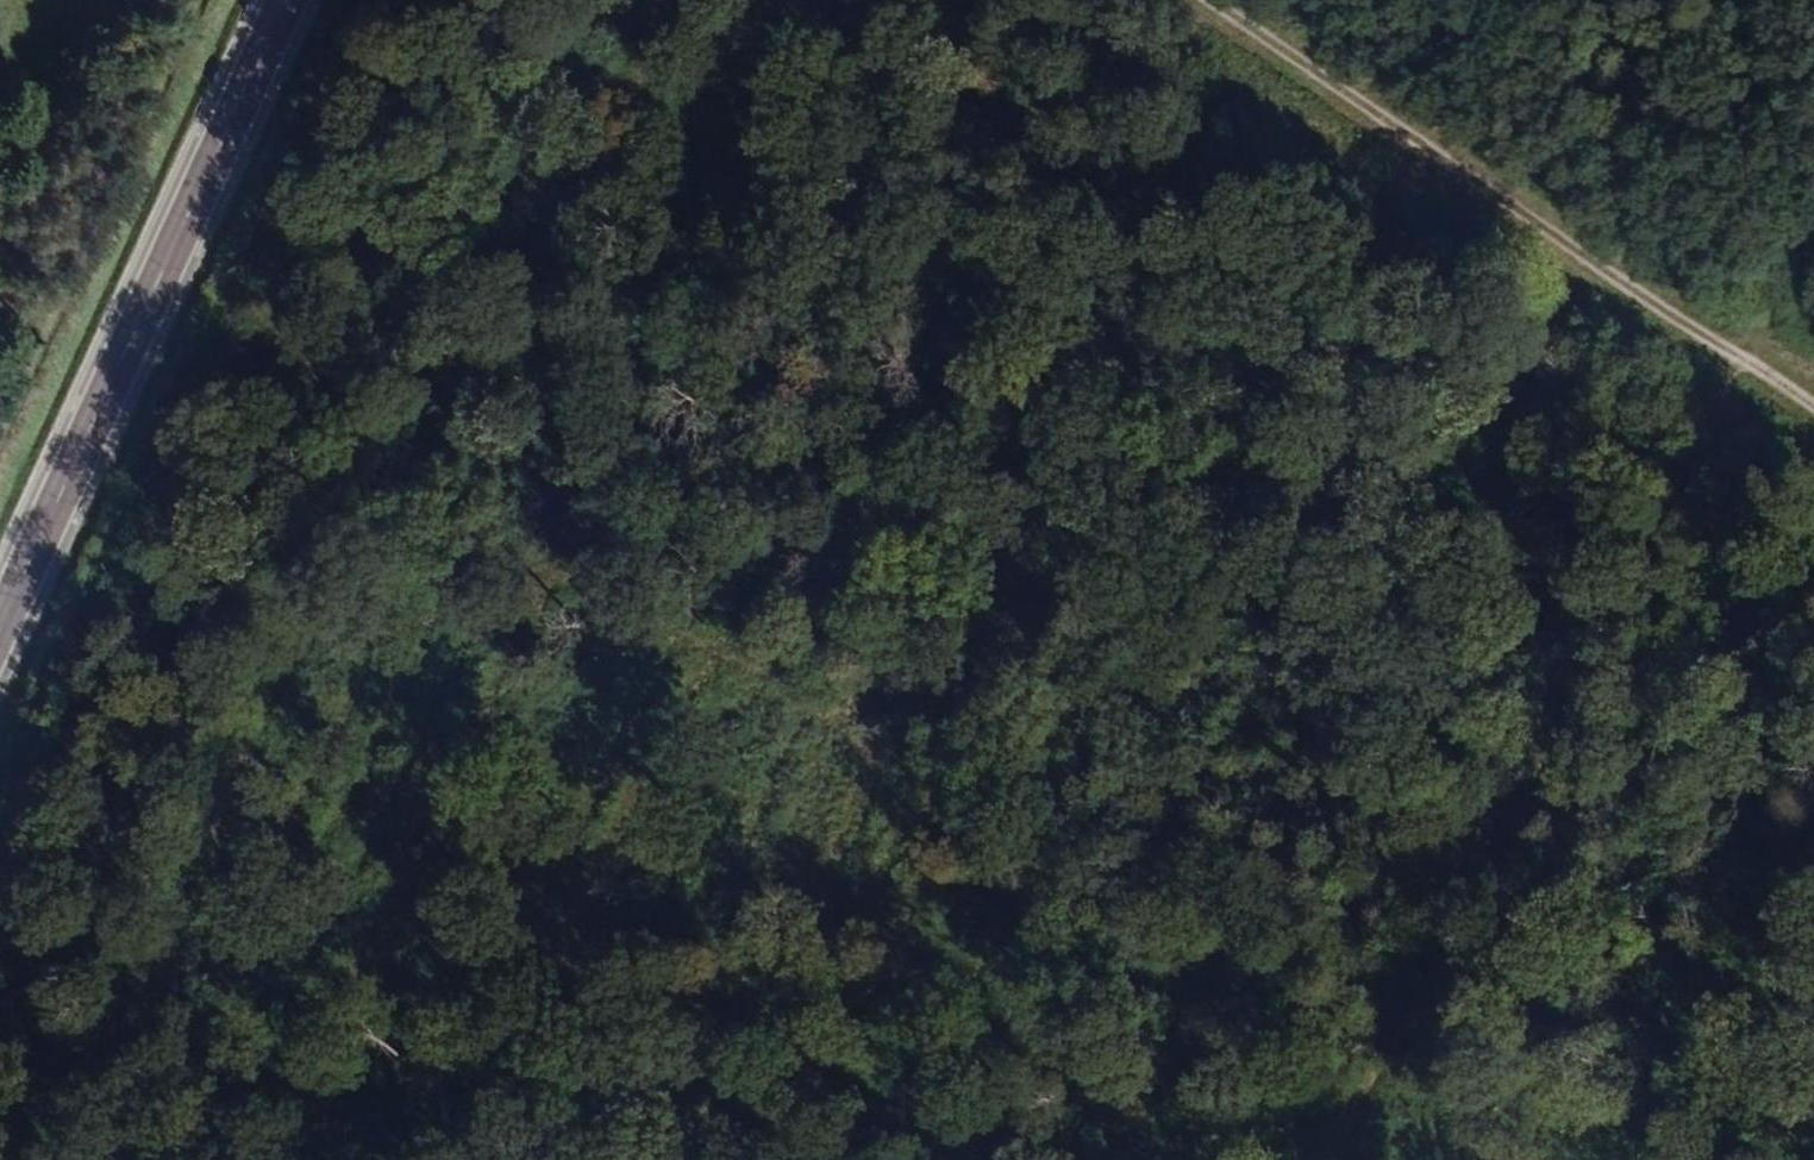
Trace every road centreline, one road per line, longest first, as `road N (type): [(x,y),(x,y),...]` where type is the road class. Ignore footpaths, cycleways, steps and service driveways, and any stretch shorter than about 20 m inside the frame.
road 1 (primary): [(283,0),(0,623)]

